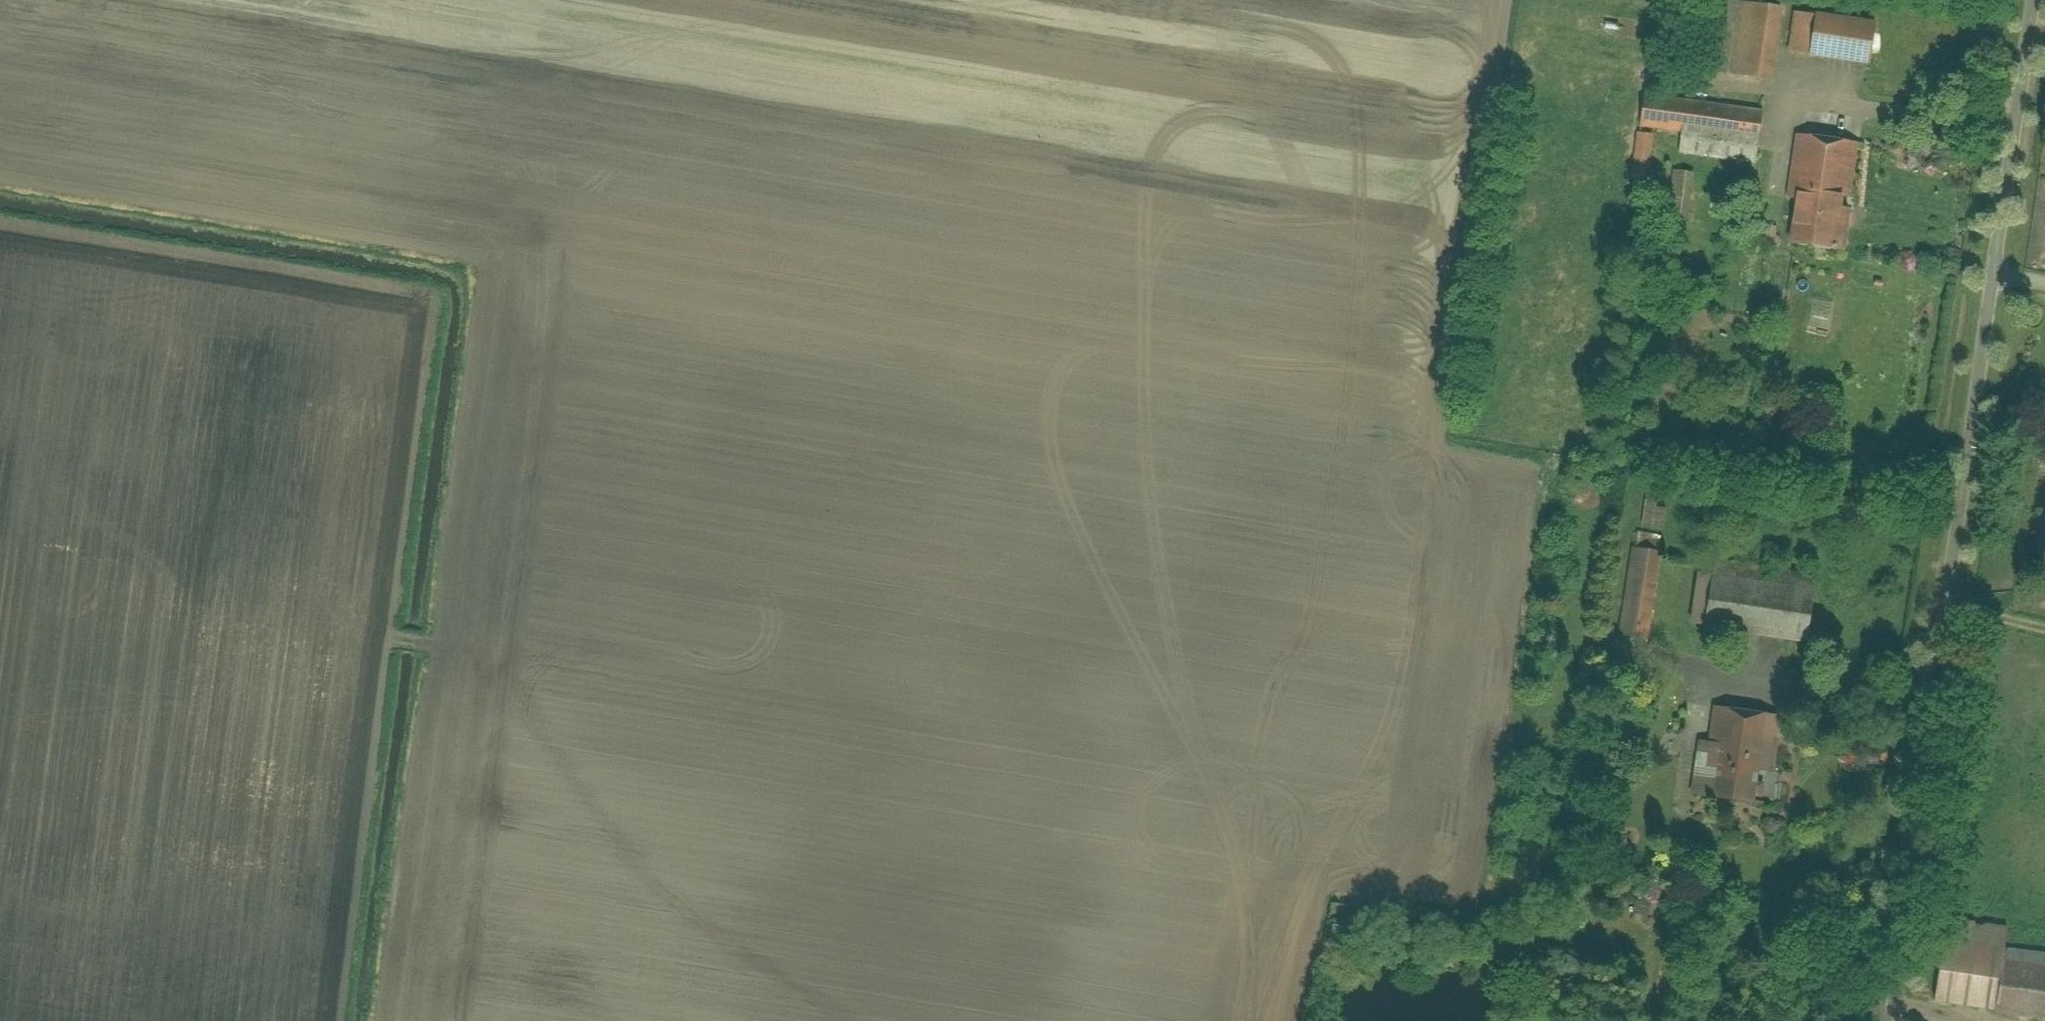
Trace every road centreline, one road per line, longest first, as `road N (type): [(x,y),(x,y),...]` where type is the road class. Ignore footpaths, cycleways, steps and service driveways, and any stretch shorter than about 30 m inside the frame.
road 1 (residential): [(2037,0),(1894,1020)]

